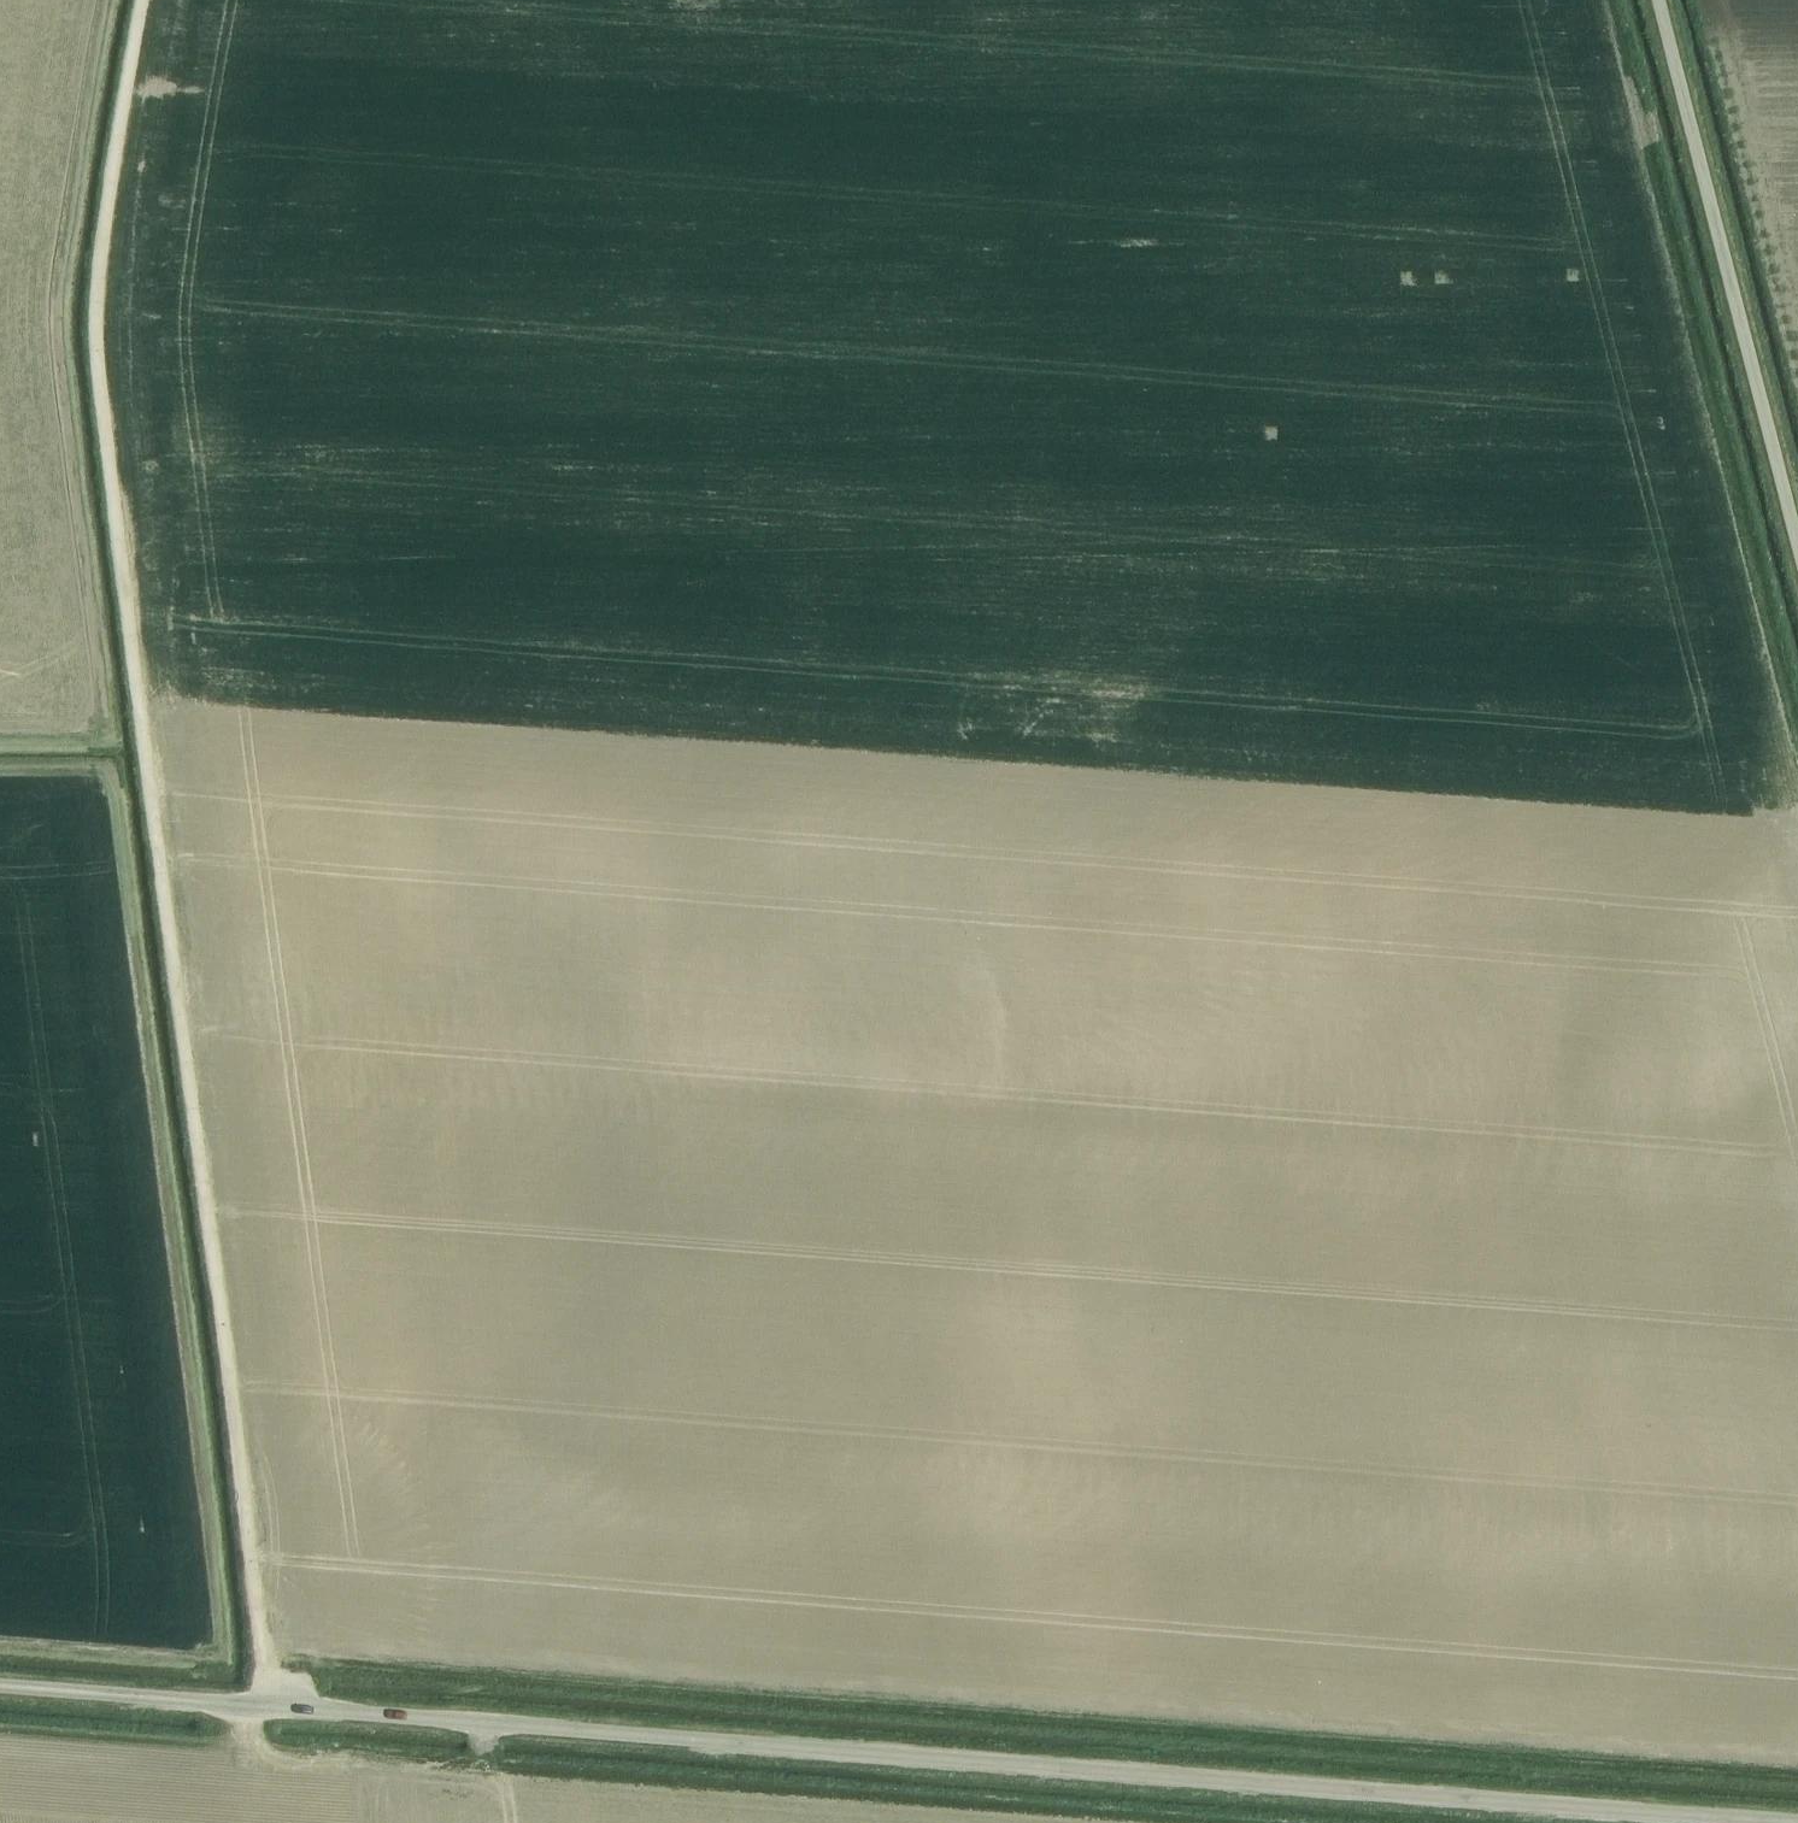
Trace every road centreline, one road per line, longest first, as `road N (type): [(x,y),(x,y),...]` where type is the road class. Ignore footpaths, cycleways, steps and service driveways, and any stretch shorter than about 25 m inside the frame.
road 1 (unclassified): [(0,1676),(1797,1818)]
road 2 (unclassified): [(1797,556),(1655,0)]

